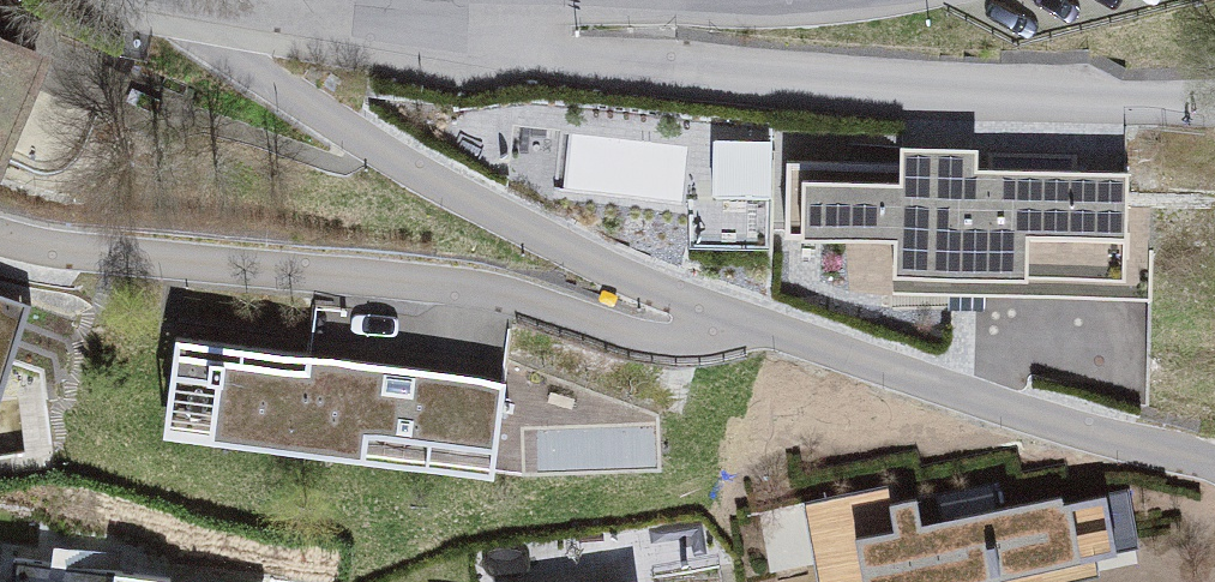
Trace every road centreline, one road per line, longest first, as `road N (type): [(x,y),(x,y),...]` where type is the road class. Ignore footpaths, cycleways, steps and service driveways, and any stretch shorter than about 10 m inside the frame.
road 1 (residential): [(1214,96),(927,94),(546,56),(386,4)]
road 2 (residential): [(386,4),(672,0)]

